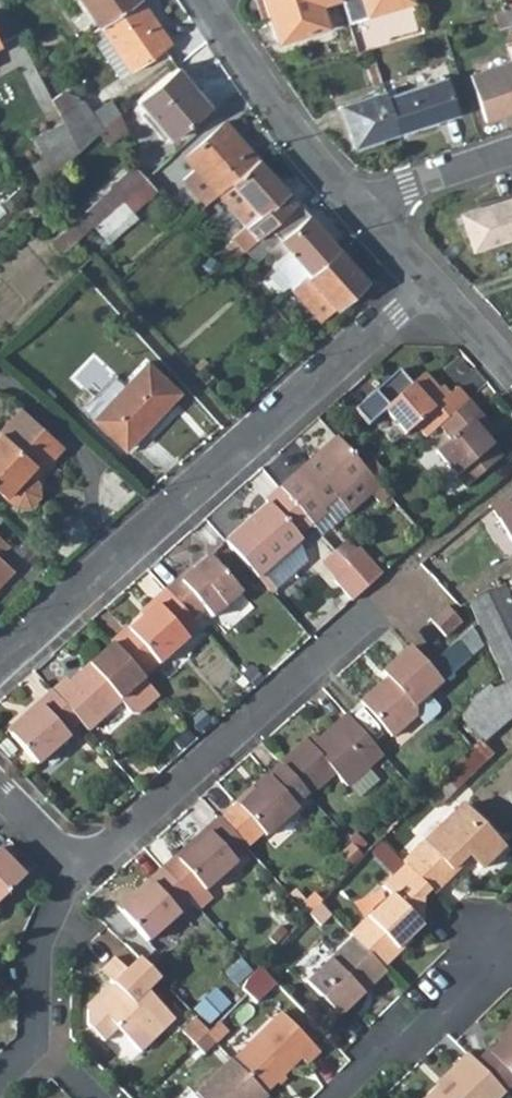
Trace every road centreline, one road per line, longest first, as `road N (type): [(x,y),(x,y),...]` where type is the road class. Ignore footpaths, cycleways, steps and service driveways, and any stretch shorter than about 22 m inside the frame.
road 1 (residential): [(0,658),(432,284)]
road 2 (residential): [(71,862),(115,843),(404,590)]
road 3 (residential): [(365,217),(299,142),(205,0)]
road 4 (residential): [(345,1097),(493,949)]
road 5 (residential): [(34,1047),(37,940),(71,862)]
road 6 (residential): [(511,152),(389,194),(365,217)]
road 7 (residential): [(432,284),(511,374)]

